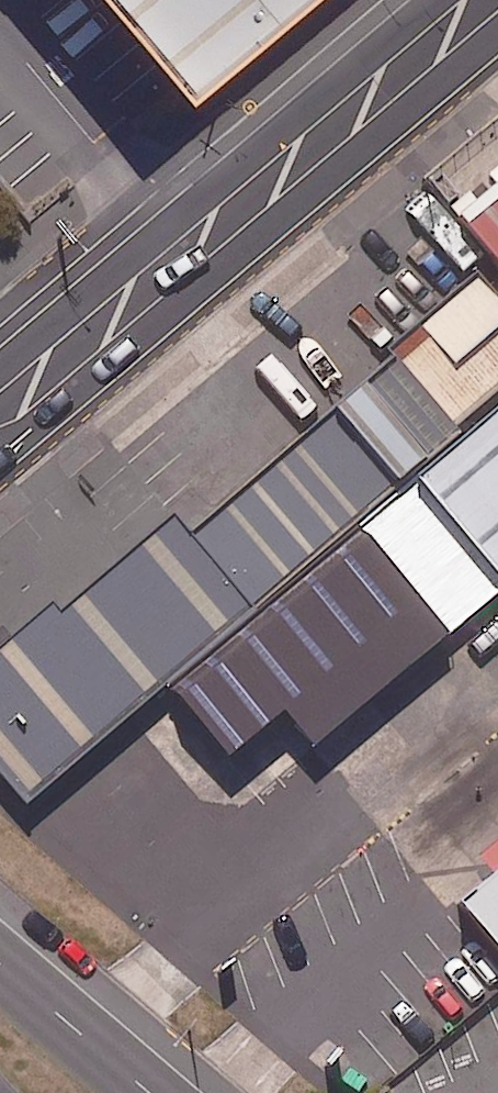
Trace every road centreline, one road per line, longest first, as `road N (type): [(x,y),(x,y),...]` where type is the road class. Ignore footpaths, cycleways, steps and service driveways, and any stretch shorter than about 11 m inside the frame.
road 1 (unclassified): [(0,398),(482,0)]
road 2 (secondary): [(0,963),(152,1092)]

